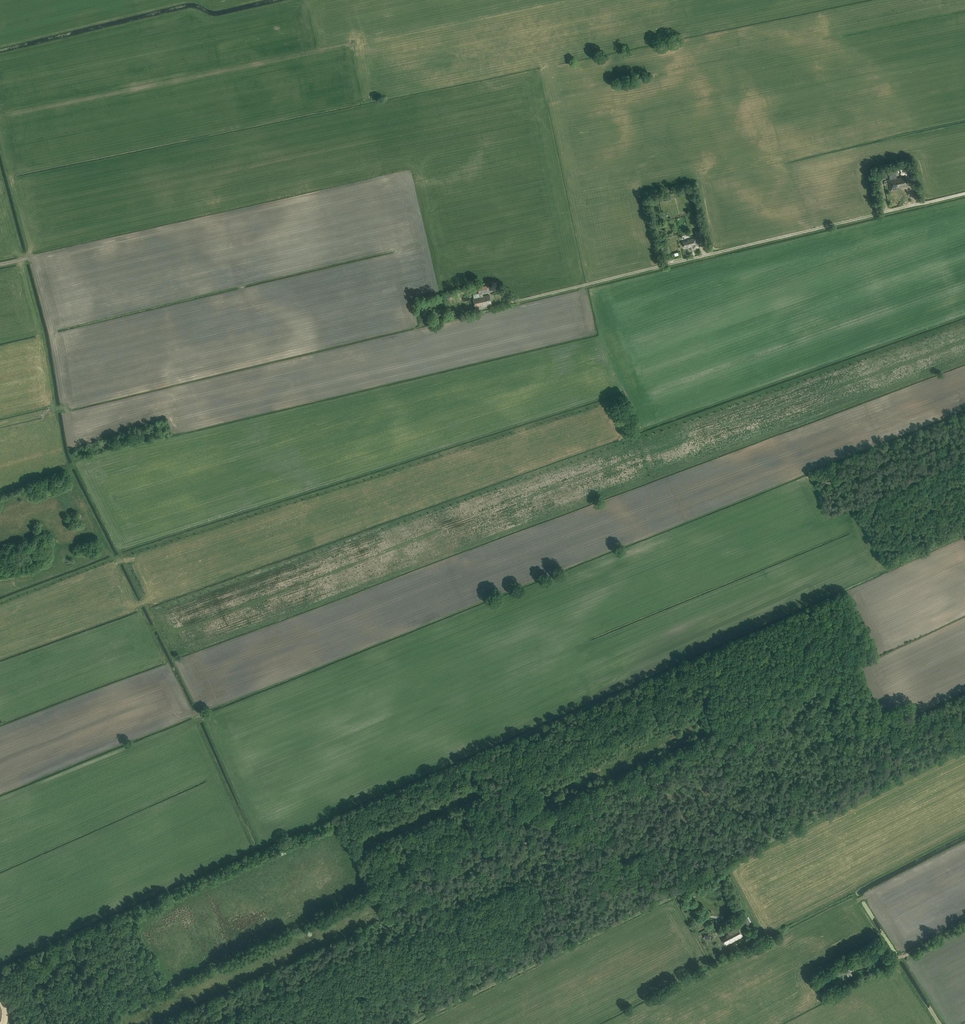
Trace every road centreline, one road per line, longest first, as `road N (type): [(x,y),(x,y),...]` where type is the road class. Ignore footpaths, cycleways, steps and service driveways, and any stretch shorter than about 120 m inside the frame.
road 1 (track): [(701,913),(674,896),(411,1023)]

